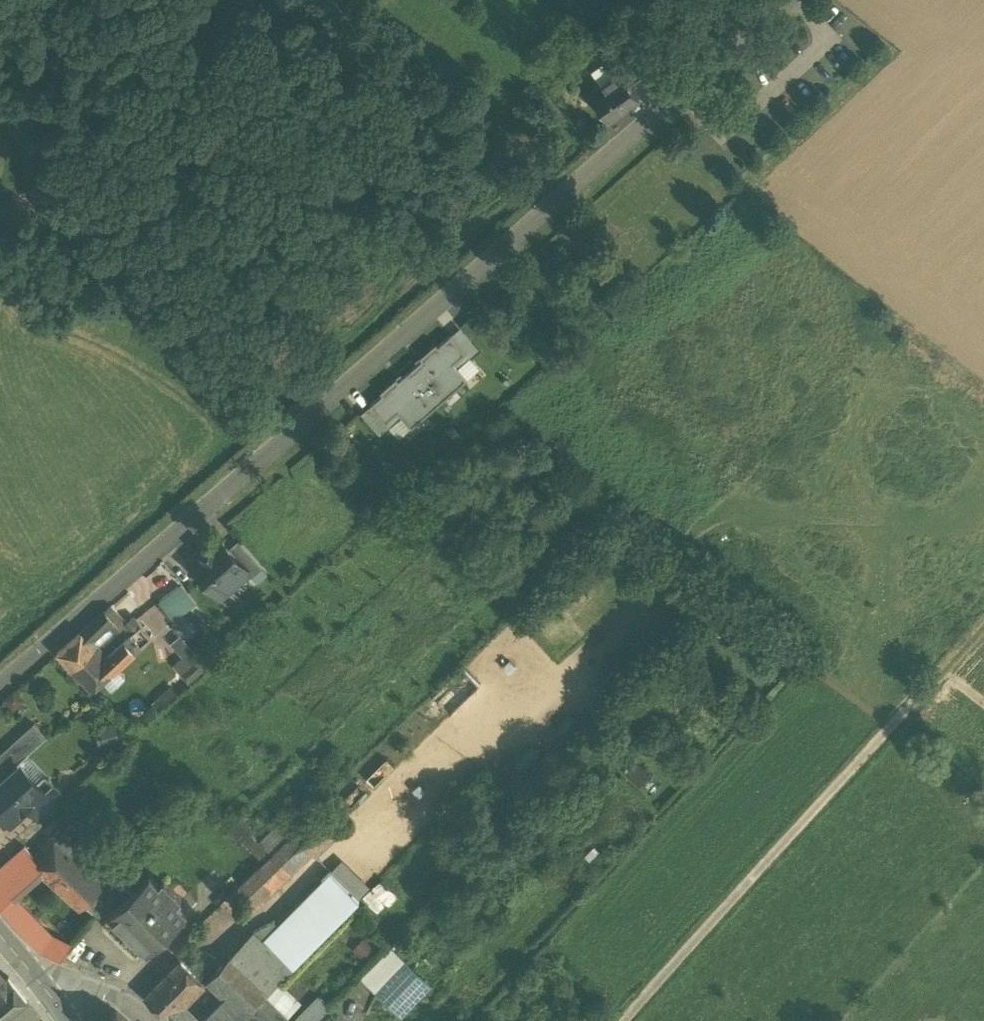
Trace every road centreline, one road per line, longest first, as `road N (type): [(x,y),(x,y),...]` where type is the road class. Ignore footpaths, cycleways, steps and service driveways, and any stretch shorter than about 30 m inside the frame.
road 1 (track): [(983,655),(652,1020)]

